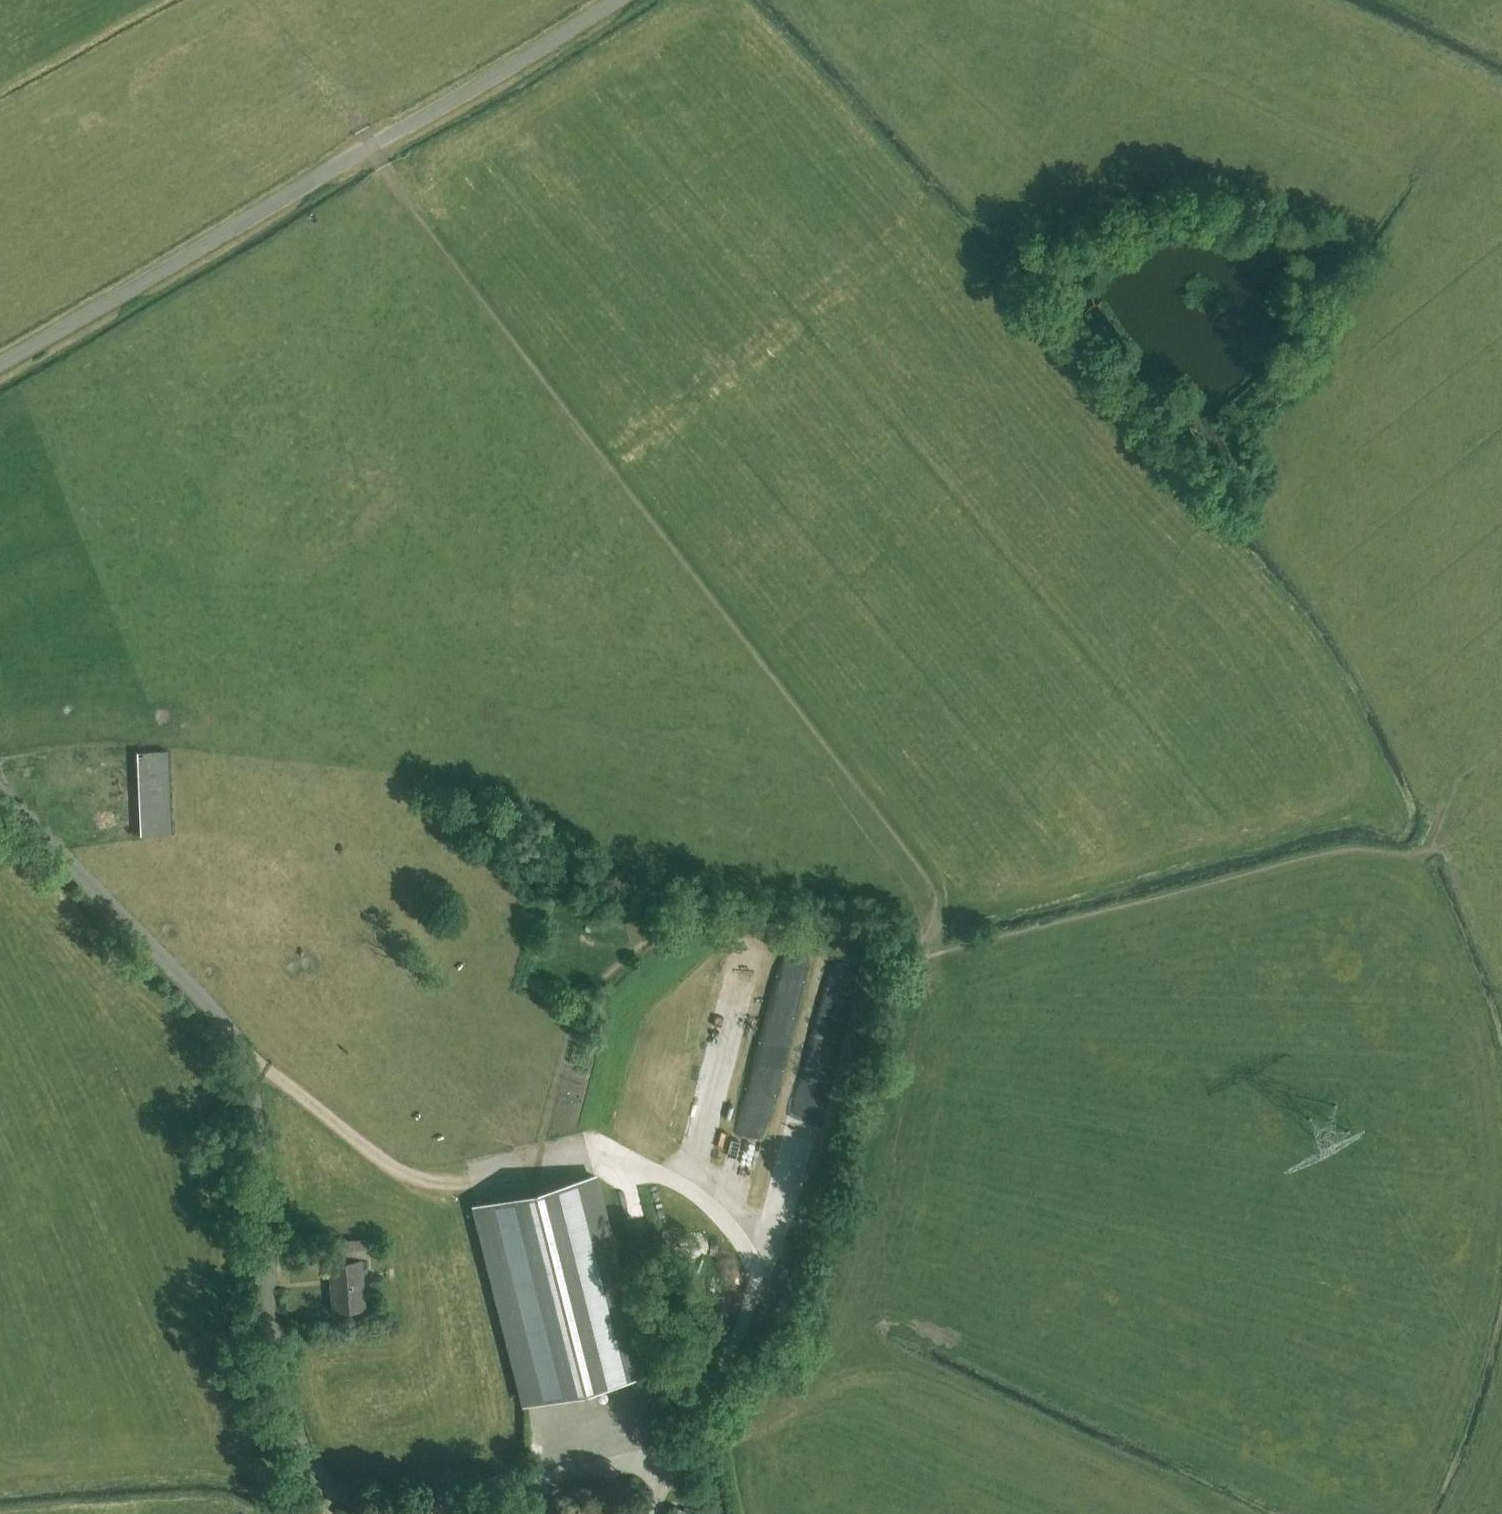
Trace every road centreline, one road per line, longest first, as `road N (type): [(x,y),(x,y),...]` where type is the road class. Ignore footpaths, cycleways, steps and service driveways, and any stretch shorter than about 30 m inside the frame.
road 1 (unclassified): [(328,1481),(294,1418),(278,1353),(253,1079),(234,1026),(0,772)]
road 2 (unclassified): [(0,365),(617,0)]

